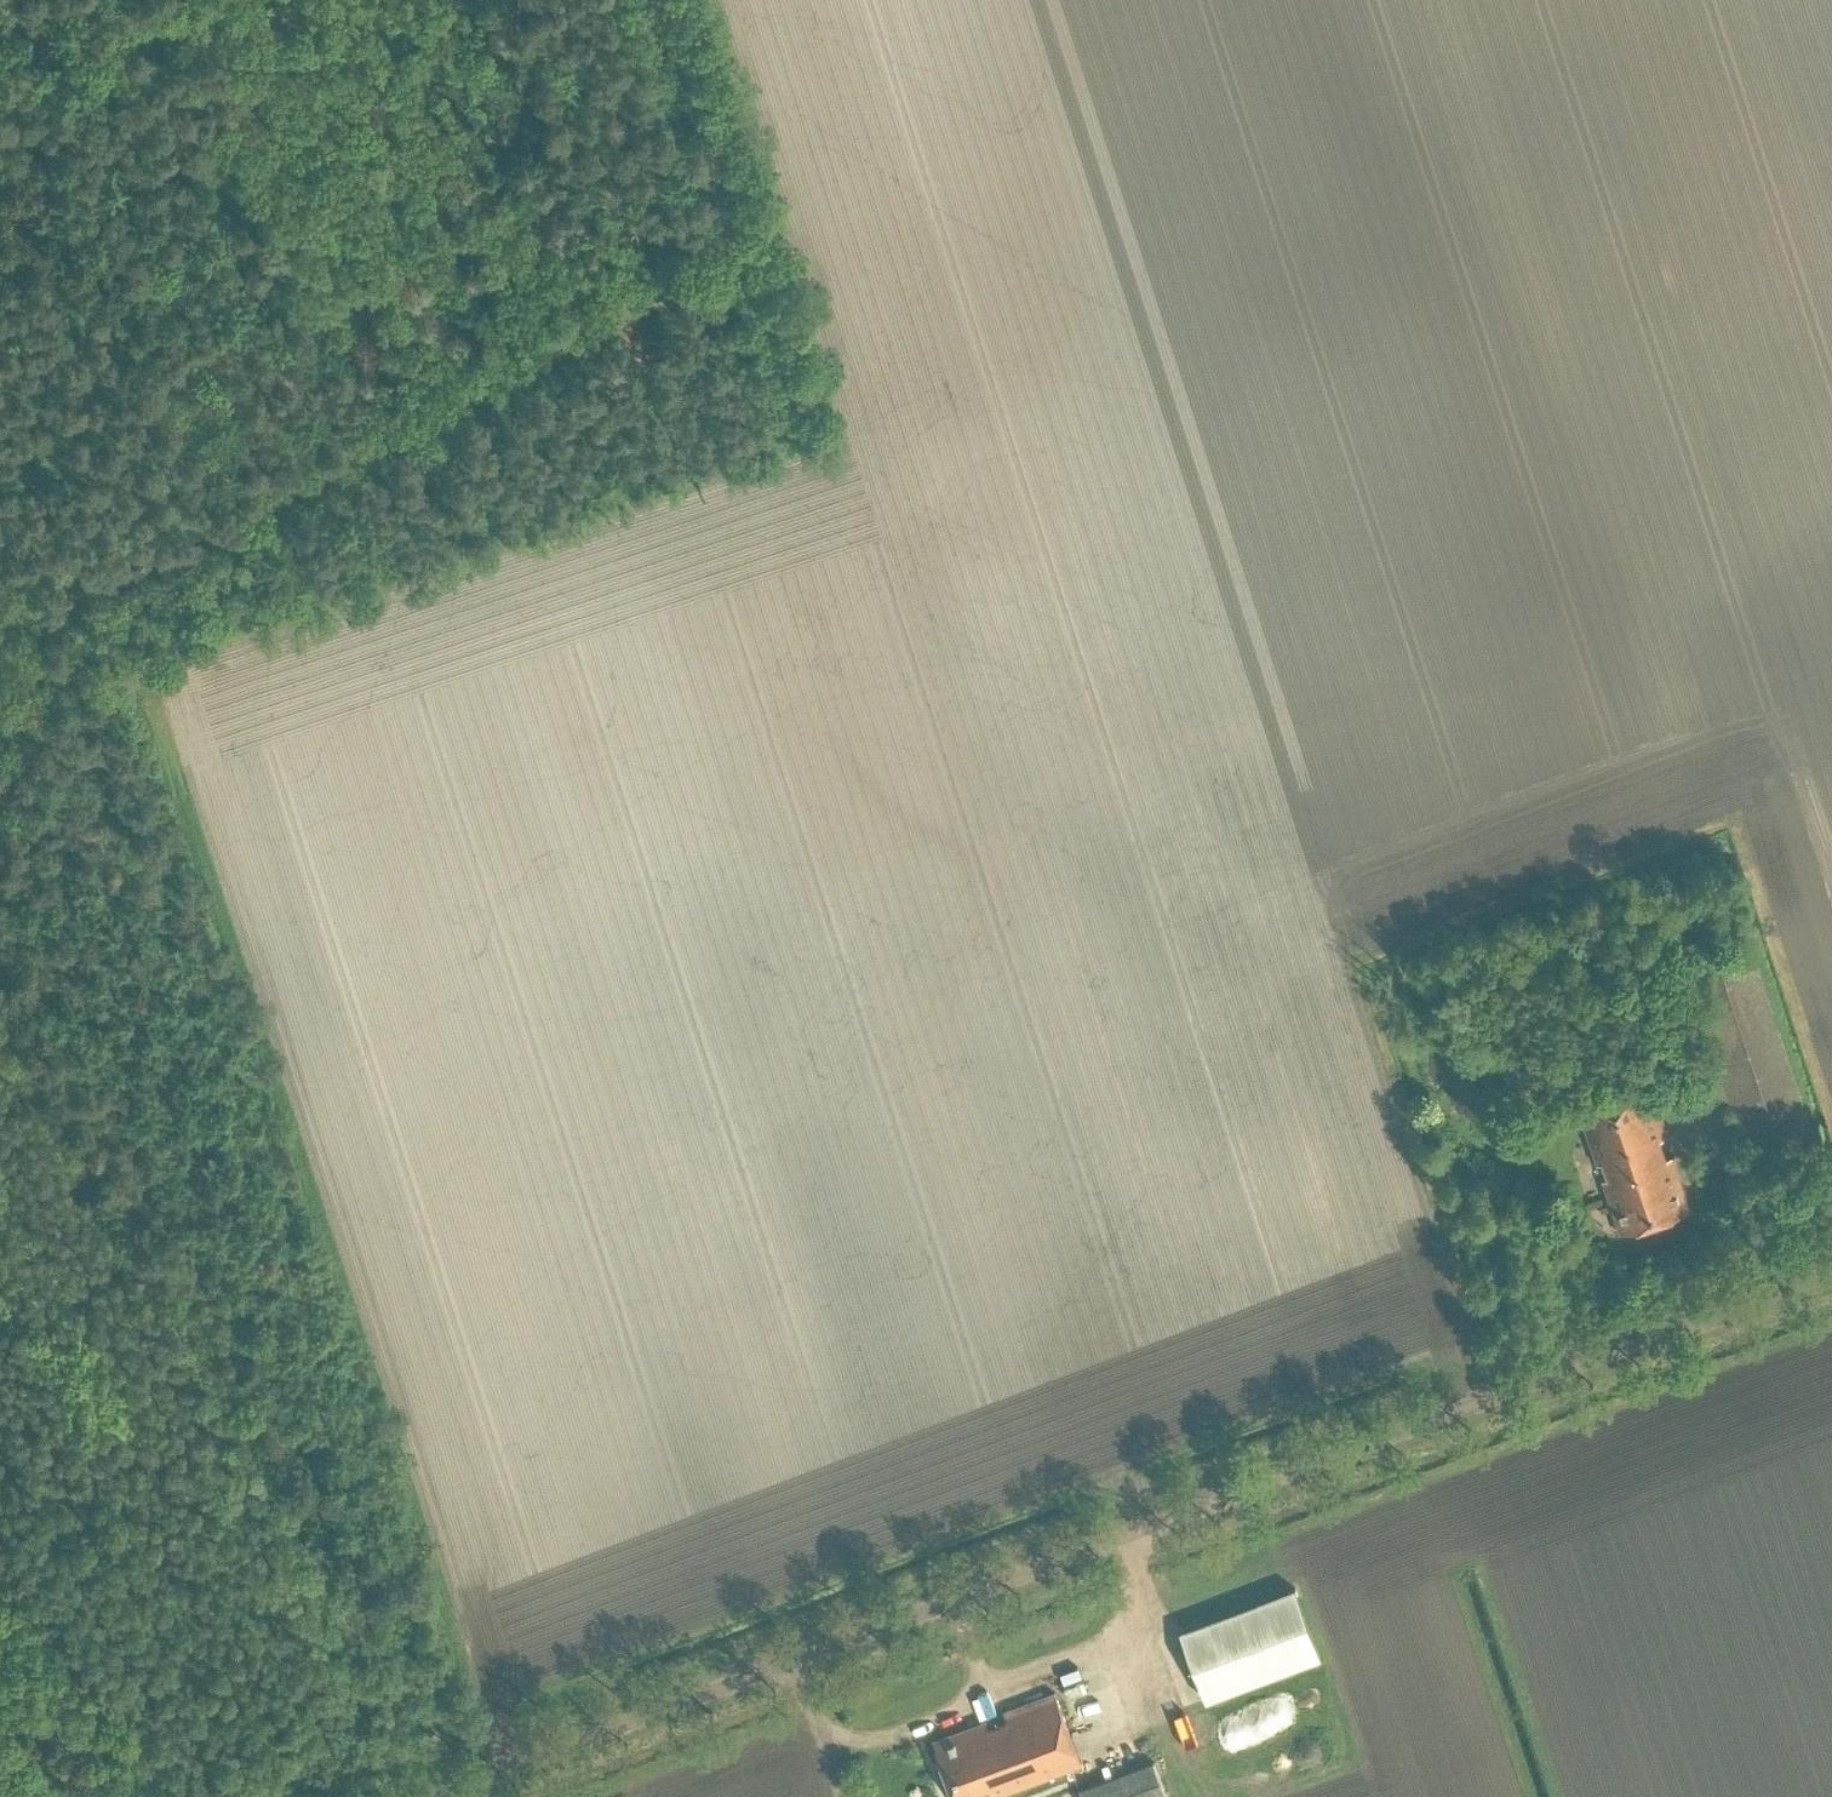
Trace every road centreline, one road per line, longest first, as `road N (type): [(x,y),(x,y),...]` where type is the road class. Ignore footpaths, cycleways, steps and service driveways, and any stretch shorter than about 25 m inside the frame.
road 1 (unclassified): [(434,1796),(1831,1271)]

